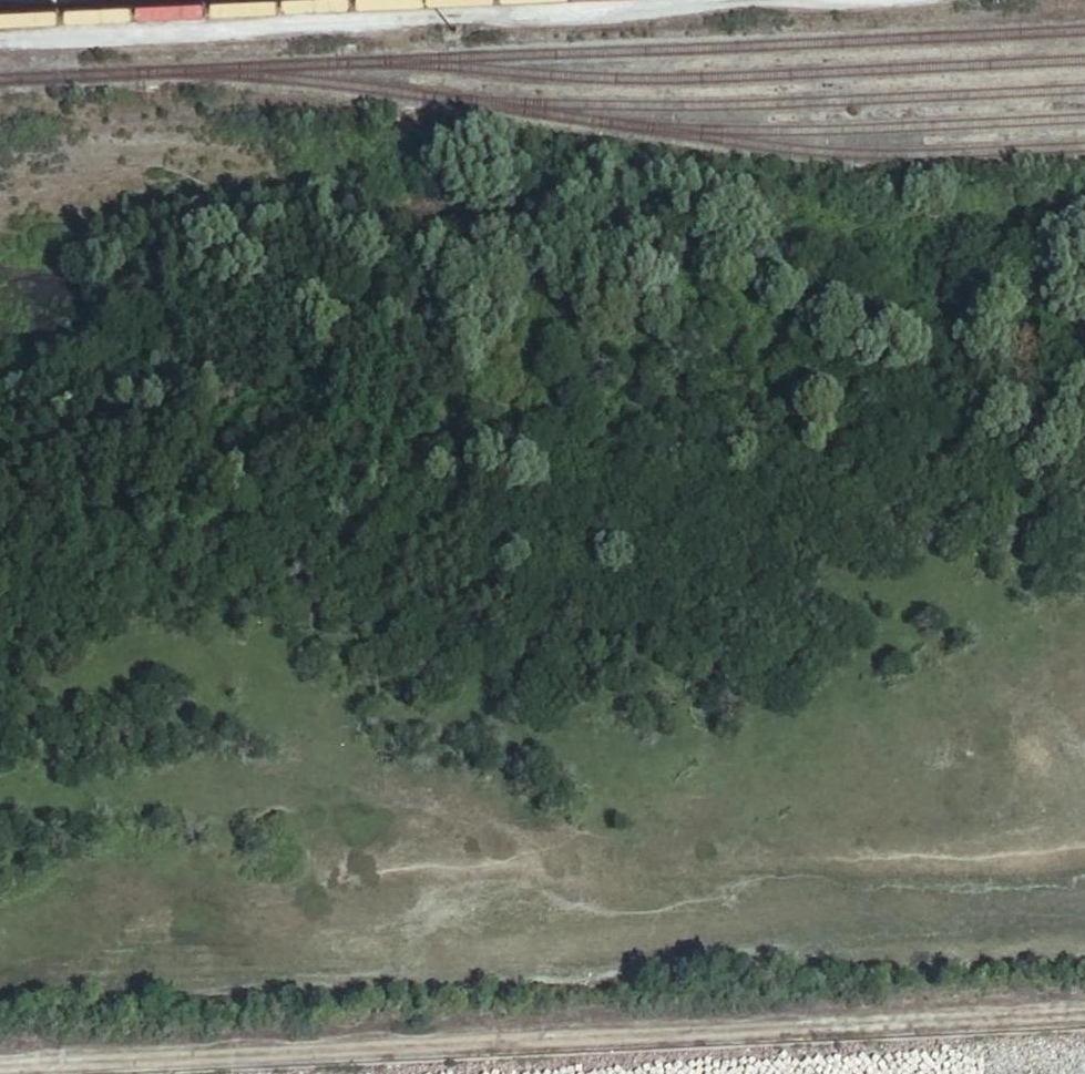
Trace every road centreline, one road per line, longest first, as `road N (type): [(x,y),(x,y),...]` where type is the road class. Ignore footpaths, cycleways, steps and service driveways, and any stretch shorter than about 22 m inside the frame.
road 1 (track): [(1084,1016),(0,1066)]

